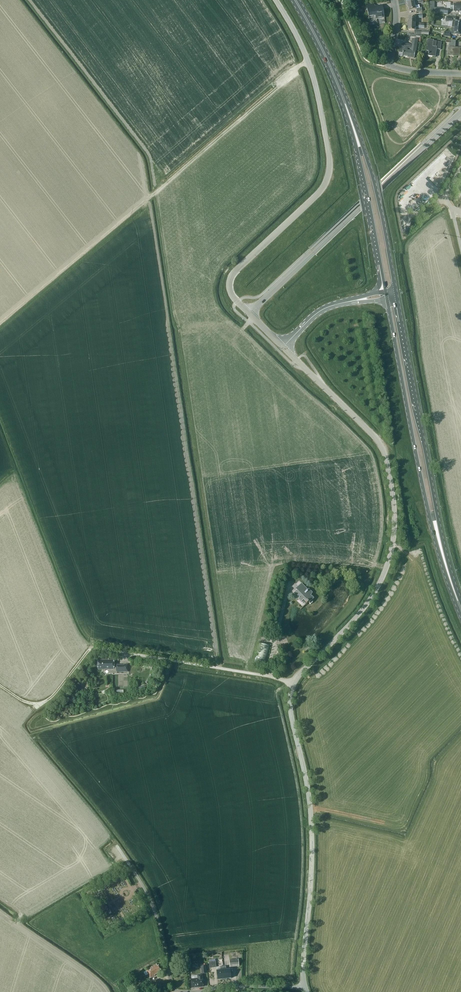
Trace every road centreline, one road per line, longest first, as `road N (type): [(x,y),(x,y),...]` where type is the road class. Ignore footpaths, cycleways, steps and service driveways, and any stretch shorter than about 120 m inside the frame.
road 1 (tertiary): [(305,987),(311,832),(292,690),(376,592),(394,517),(379,442),(283,347)]
road 2 (unclassified): [(250,313),(231,294),(231,277),(318,194),(330,169),(312,72),(276,0)]
road 3 (trunk): [(386,295),(423,488),(460,611)]
road 4 (trunk): [(460,606),(396,293)]
road 5 (tertiary): [(250,313),(460,113)]
road 6 (trunk): [(396,293),(370,165),(337,81)]
road 7 (trunk): [(337,81),(386,295)]
road 8 (unclassified): [(202,991),(173,987),(153,907),(118,846)]
road 9 (residential): [(460,74),(390,64),(393,0)]

